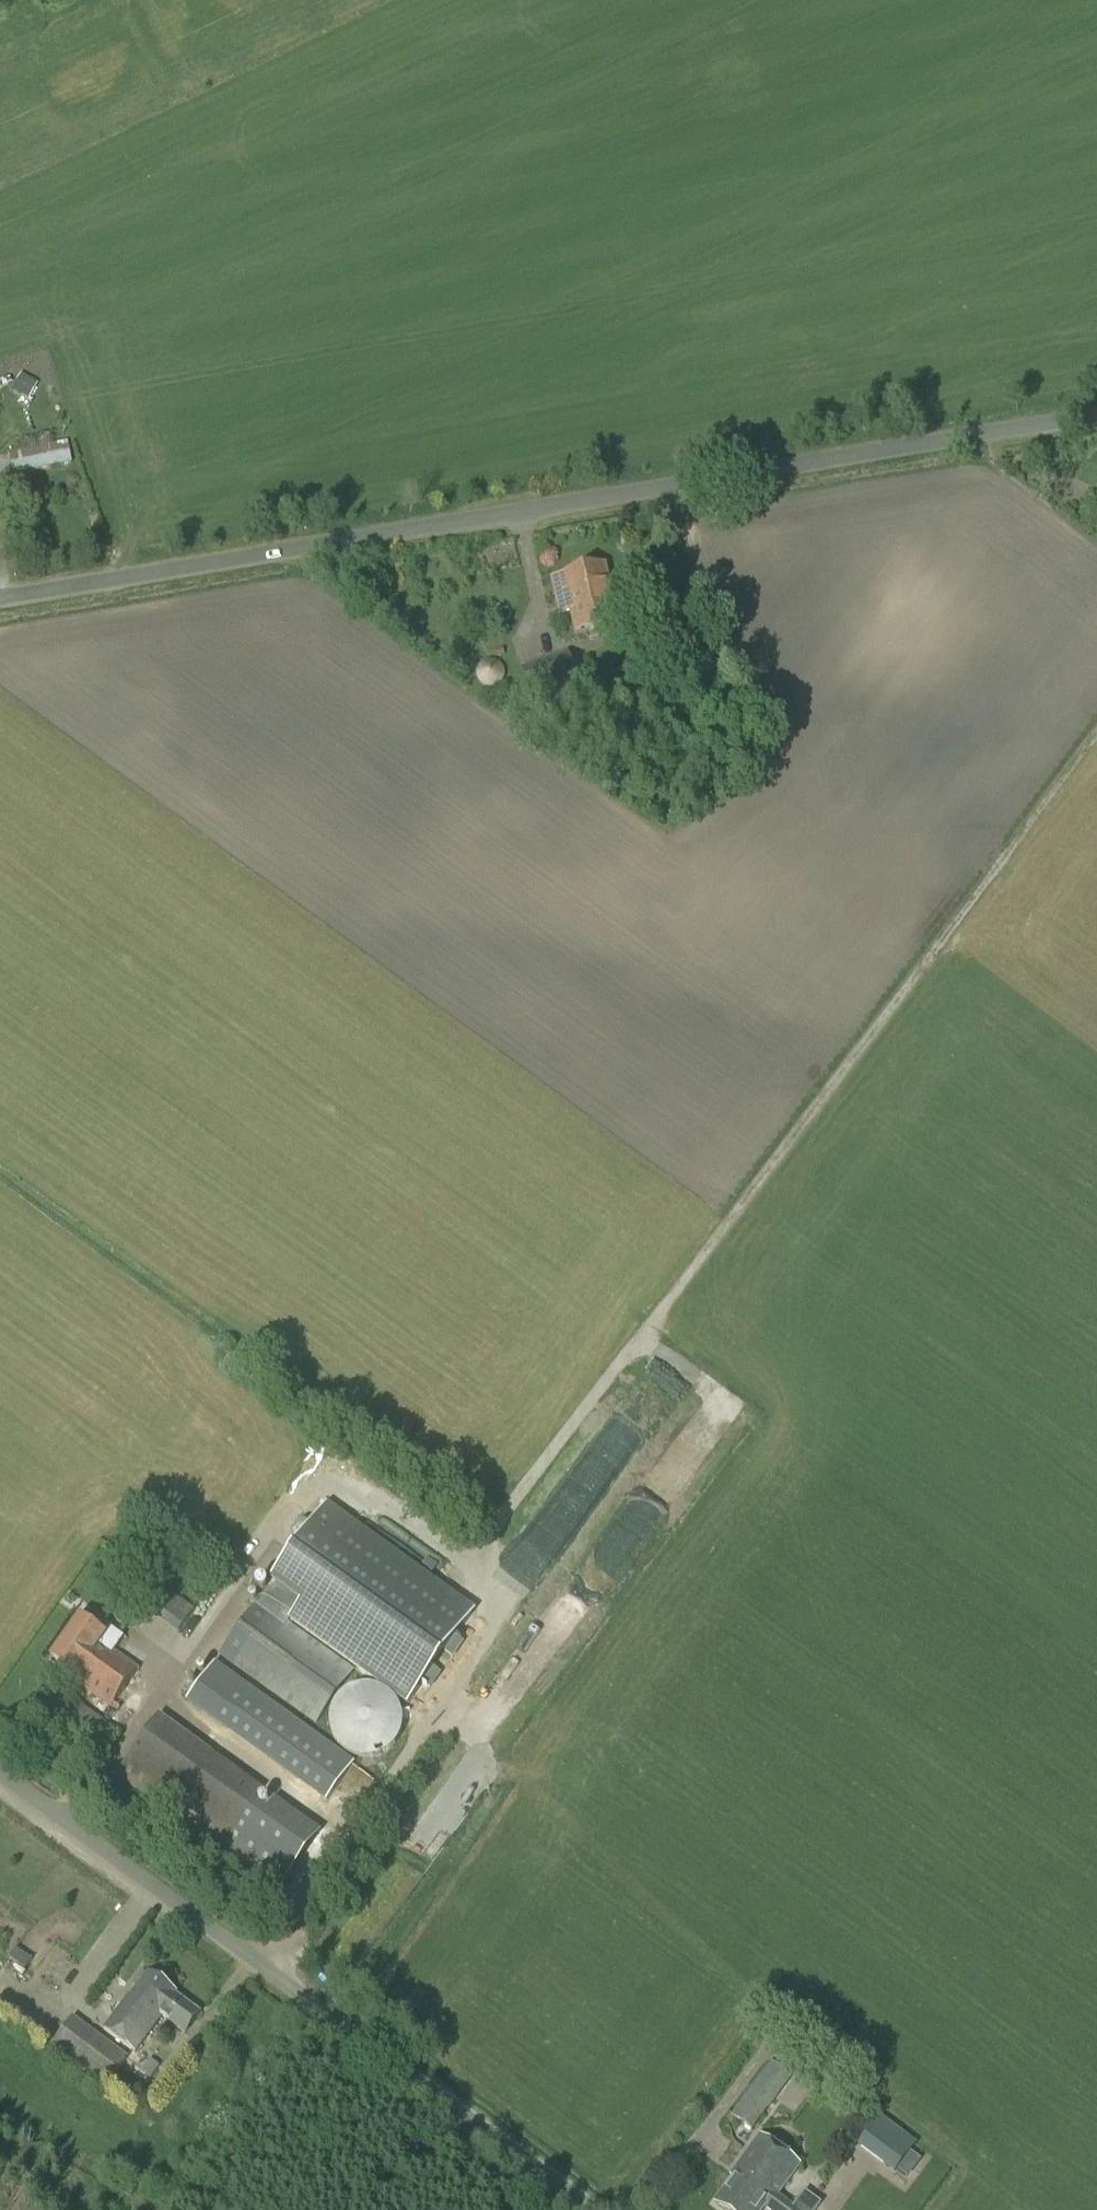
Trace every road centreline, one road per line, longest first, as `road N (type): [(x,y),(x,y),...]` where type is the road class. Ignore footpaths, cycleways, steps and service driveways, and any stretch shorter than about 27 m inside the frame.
road 1 (unclassified): [(0,603),(1096,415)]
road 2 (unclassified): [(585,2209),(0,1770)]

